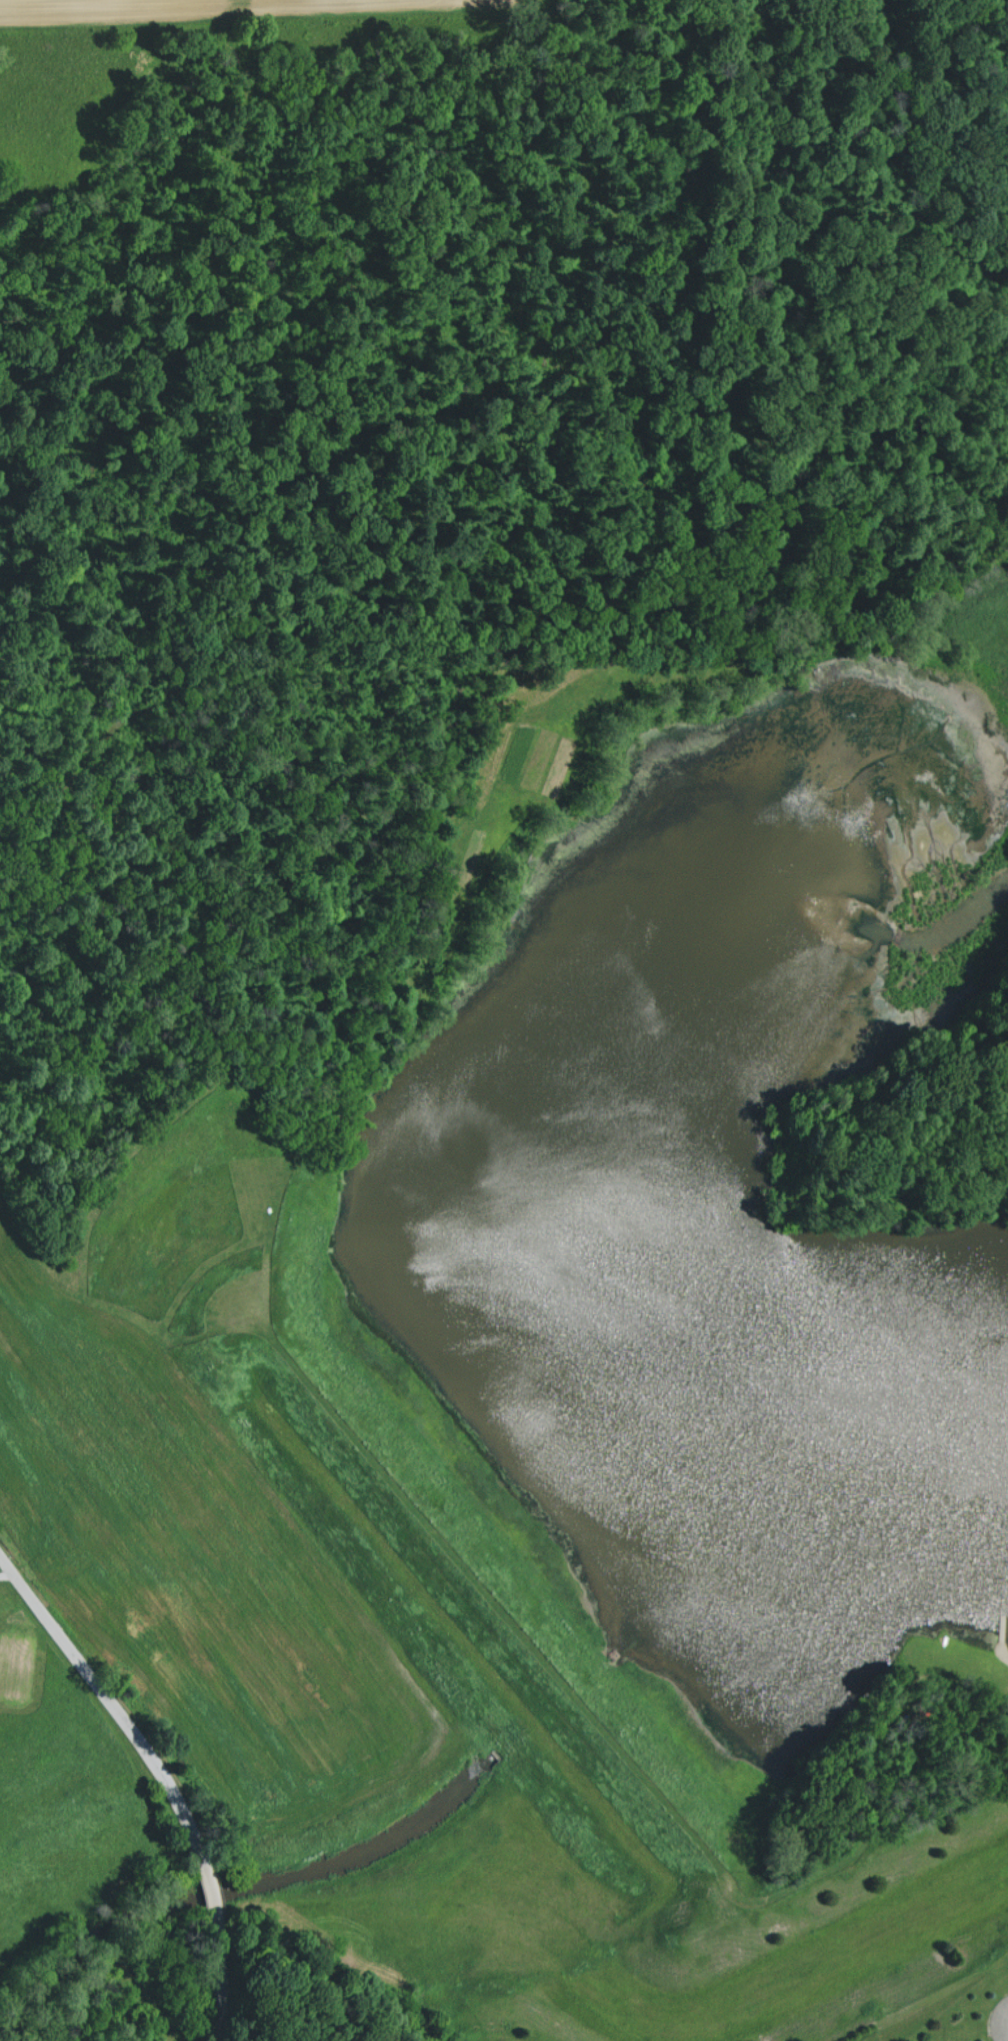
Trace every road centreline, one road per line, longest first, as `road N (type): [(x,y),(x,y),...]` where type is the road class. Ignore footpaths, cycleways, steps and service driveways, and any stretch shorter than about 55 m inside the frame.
road 1 (residential): [(220,2040),(213,1908),(182,1802),(0,1564)]

